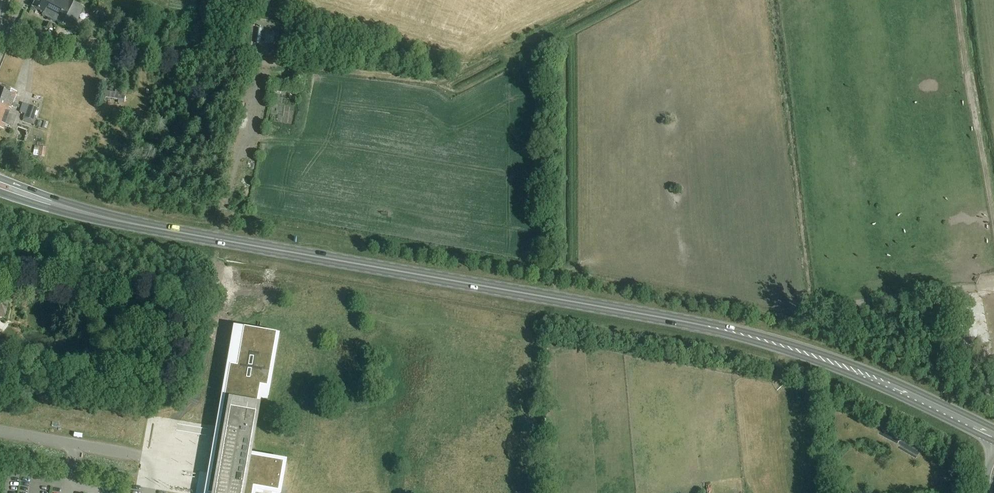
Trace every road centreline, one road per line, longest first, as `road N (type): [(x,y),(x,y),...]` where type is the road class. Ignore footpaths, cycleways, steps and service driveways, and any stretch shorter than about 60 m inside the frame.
road 1 (primary): [(41,201),(121,223),(757,338),(881,382),(993,435)]
road 2 (track): [(462,78),(431,84),(255,63)]

